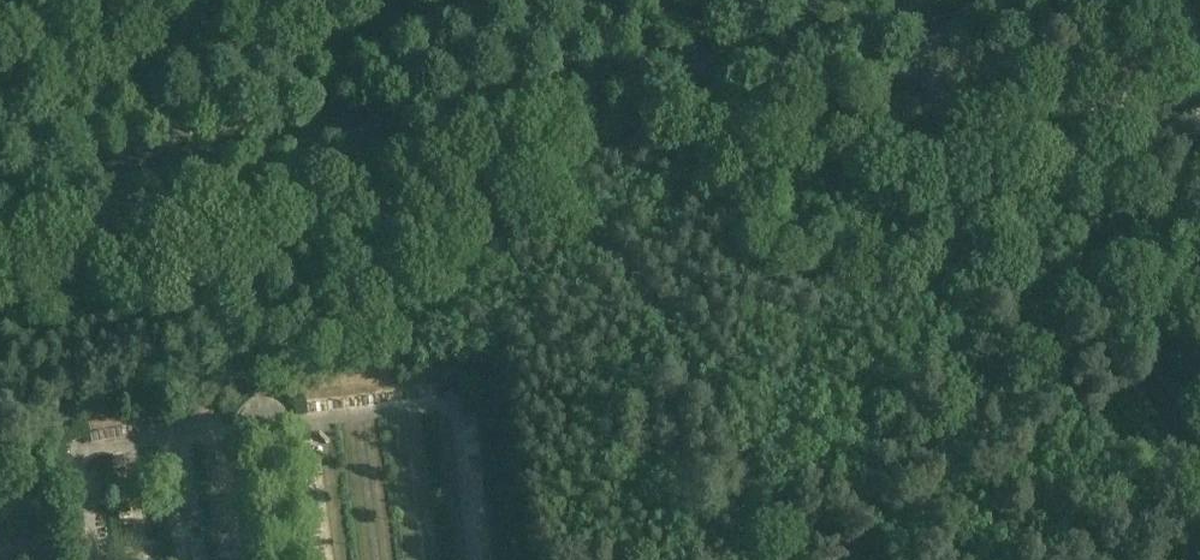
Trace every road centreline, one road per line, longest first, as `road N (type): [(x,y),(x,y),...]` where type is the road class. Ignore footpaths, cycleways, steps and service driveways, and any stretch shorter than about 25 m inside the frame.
road 1 (secondary): [(0,203),(1024,0)]
road 2 (track): [(981,124),(1199,423)]
road 3 (track): [(933,64),(981,124),(1185,89)]

